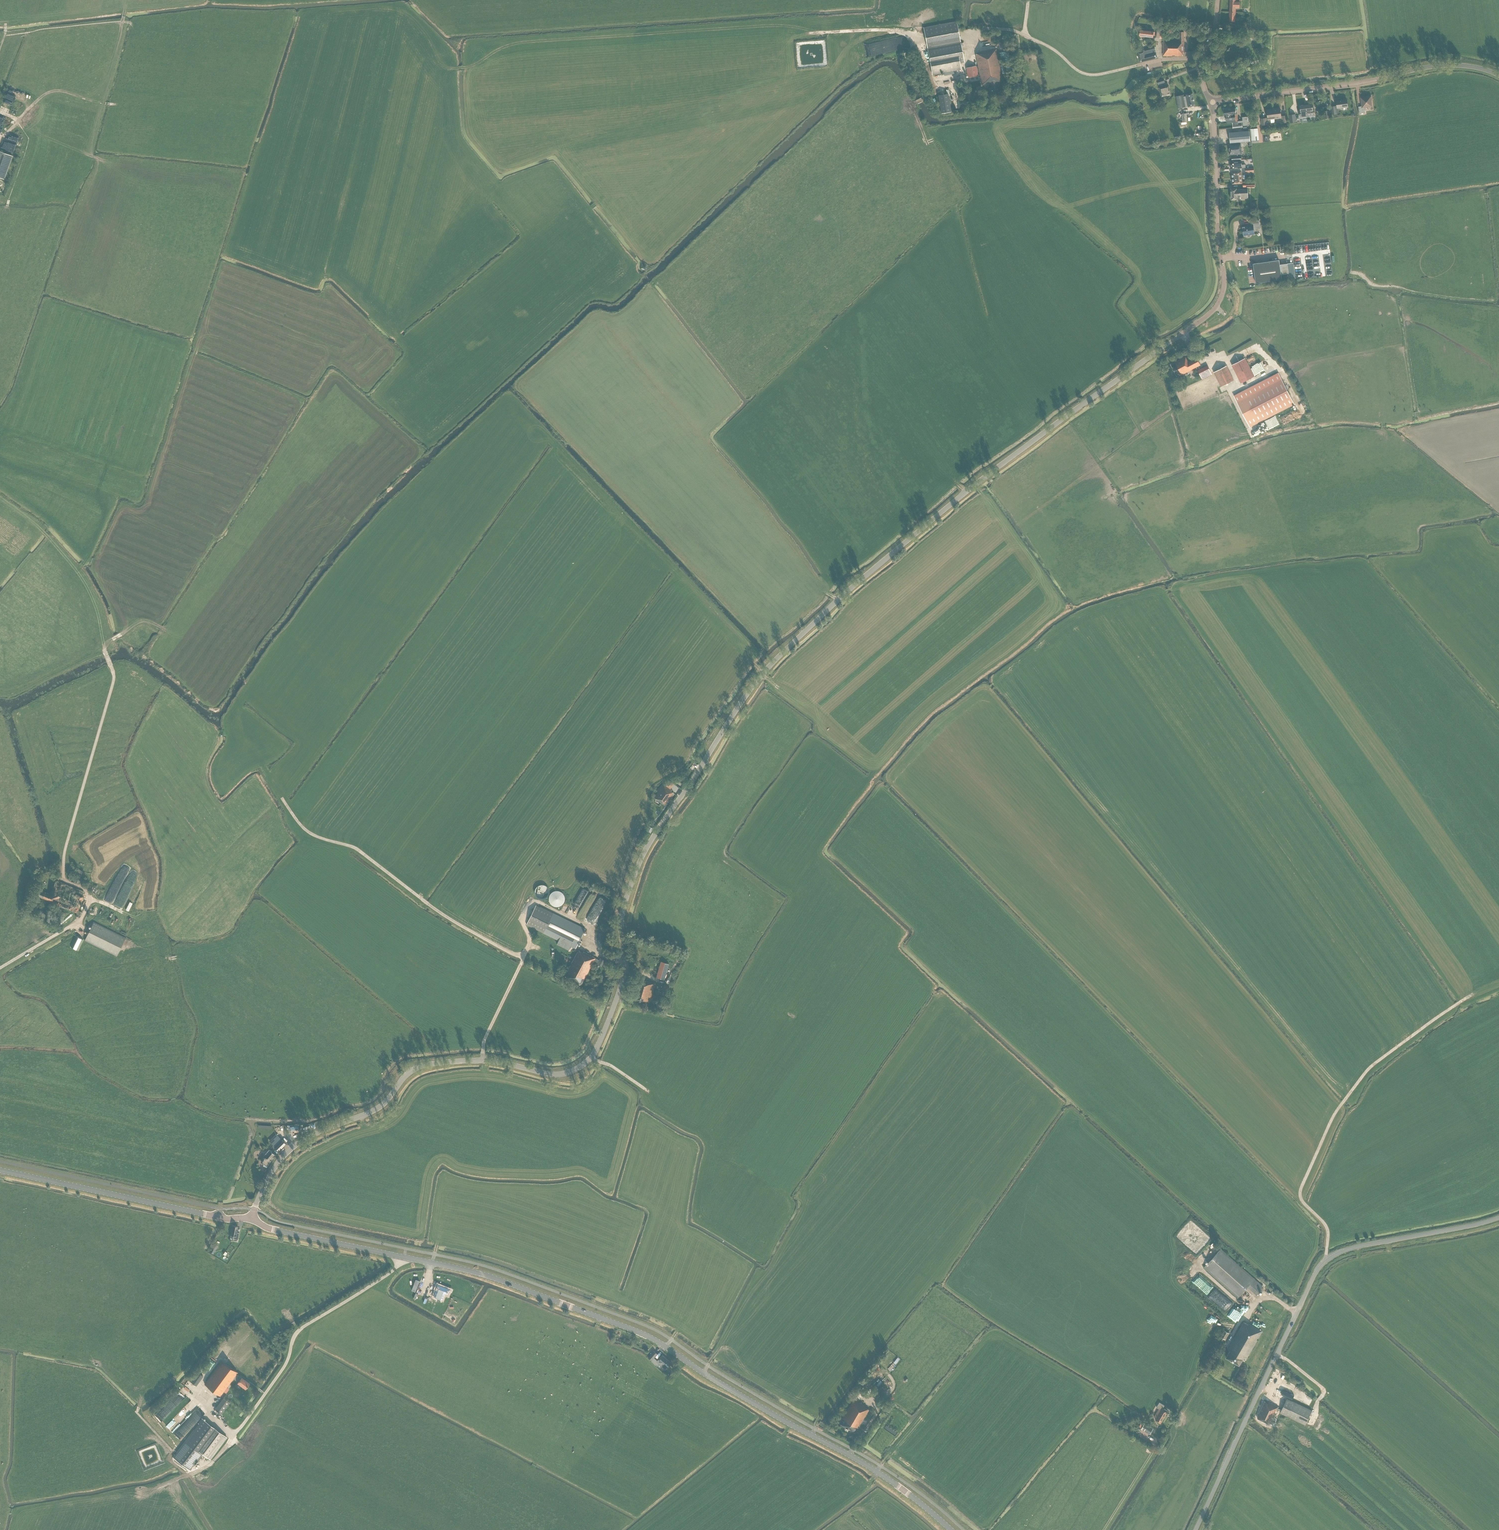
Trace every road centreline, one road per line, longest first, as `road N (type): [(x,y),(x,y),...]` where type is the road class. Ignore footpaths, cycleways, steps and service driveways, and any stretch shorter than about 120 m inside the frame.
road 1 (tertiary): [(252,1220),(263,1188),(296,1147),(376,1110),(423,1066),(483,1061),(558,1075),(589,1060),(624,976),(623,913),(646,850),(770,665),(955,501),(1216,309),(1225,281),(1212,101)]
road 2 (tertiary): [(951,1529),(868,1466),(646,1335),(484,1275),(252,1220)]
road 3 (unclassified): [(1195,1529),(1320,1267),(1351,1248),(1498,1218)]
road 4 (tertiary): [(1212,101),(1425,68),(1498,75)]
road 5 (tertiary): [(252,1220),(0,1170)]
road 6 (unclassified): [(1199,59),(1088,75),(1024,35)]

